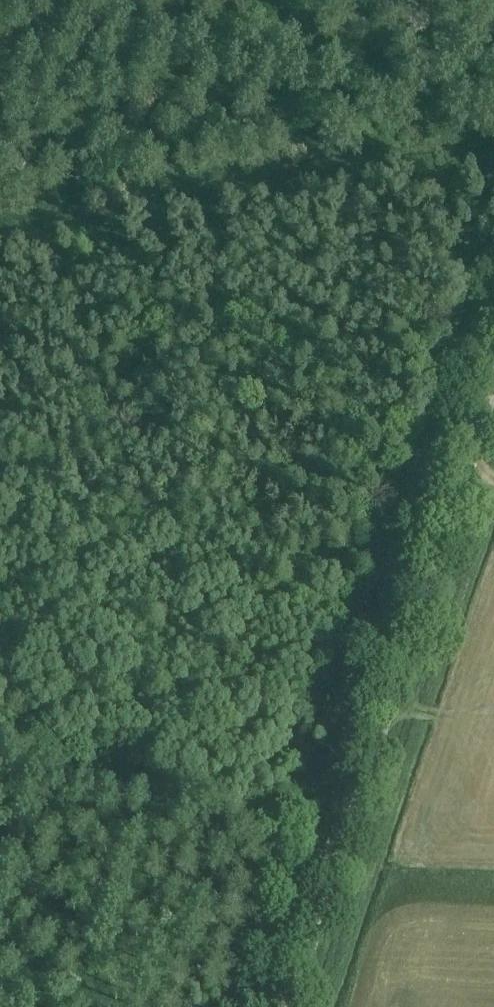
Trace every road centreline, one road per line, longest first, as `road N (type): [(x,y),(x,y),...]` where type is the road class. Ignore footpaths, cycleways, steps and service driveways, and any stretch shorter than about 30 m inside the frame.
road 1 (unclassified): [(291,1006),(493,392)]

